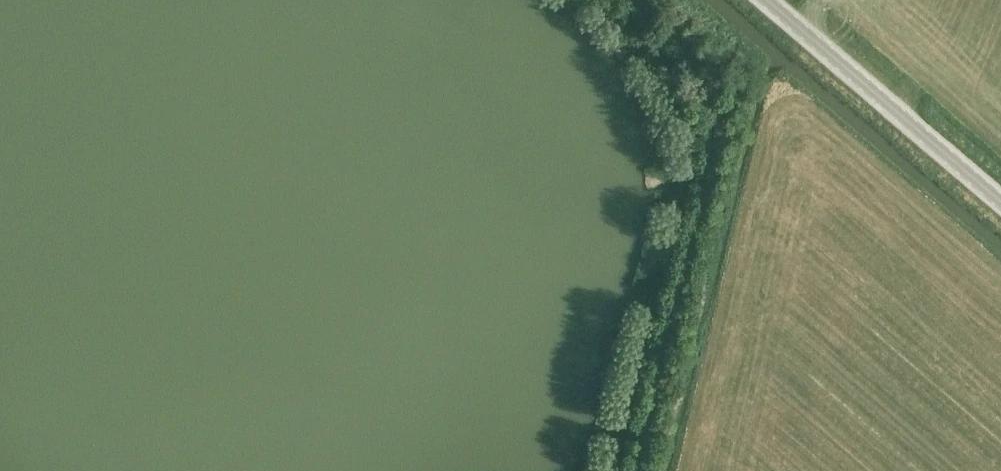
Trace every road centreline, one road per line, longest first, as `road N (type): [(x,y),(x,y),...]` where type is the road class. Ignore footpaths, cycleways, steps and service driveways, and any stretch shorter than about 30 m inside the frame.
road 1 (unclassified): [(1000,190),(779,0)]

